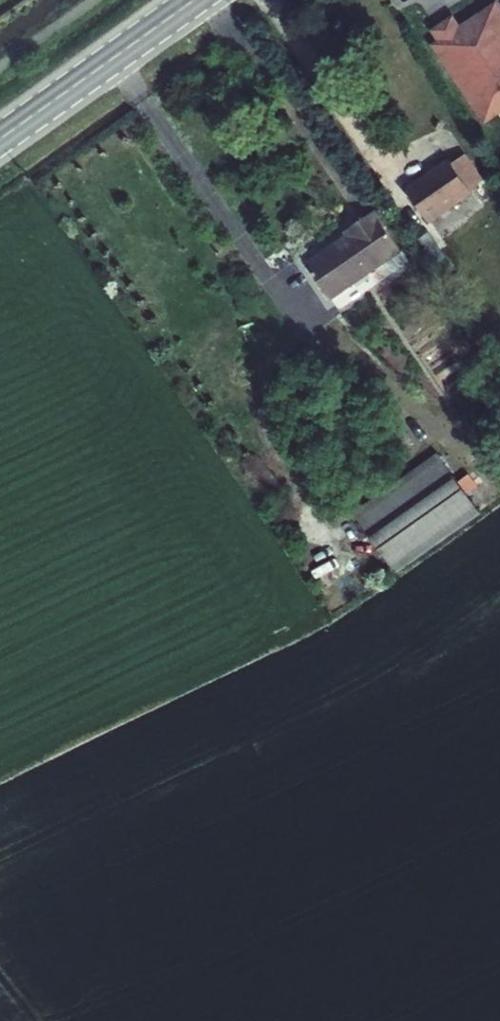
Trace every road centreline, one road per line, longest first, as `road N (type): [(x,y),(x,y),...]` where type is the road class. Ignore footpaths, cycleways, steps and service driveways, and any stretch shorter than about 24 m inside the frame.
road 1 (secondary): [(193,0),(0,138)]

